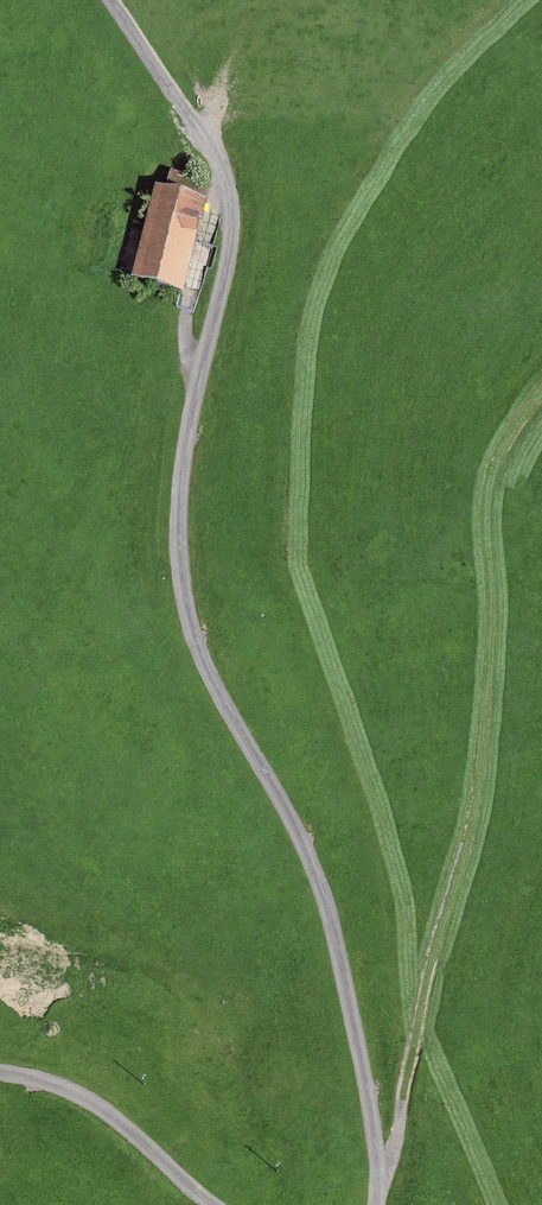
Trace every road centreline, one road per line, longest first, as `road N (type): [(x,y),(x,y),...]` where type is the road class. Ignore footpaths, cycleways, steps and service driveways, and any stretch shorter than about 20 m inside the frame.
road 1 (unclassified): [(375,1204),(373,1134),(314,870),(210,682),(184,598),(179,547),(186,452),(222,301),(230,195),(218,163),(110,0)]
road 2 (track): [(377,1204),(481,776),(488,500),(509,443),(541,399)]
road 3 (unclassified): [(0,1082),(67,1093),(118,1126),(206,1204)]

